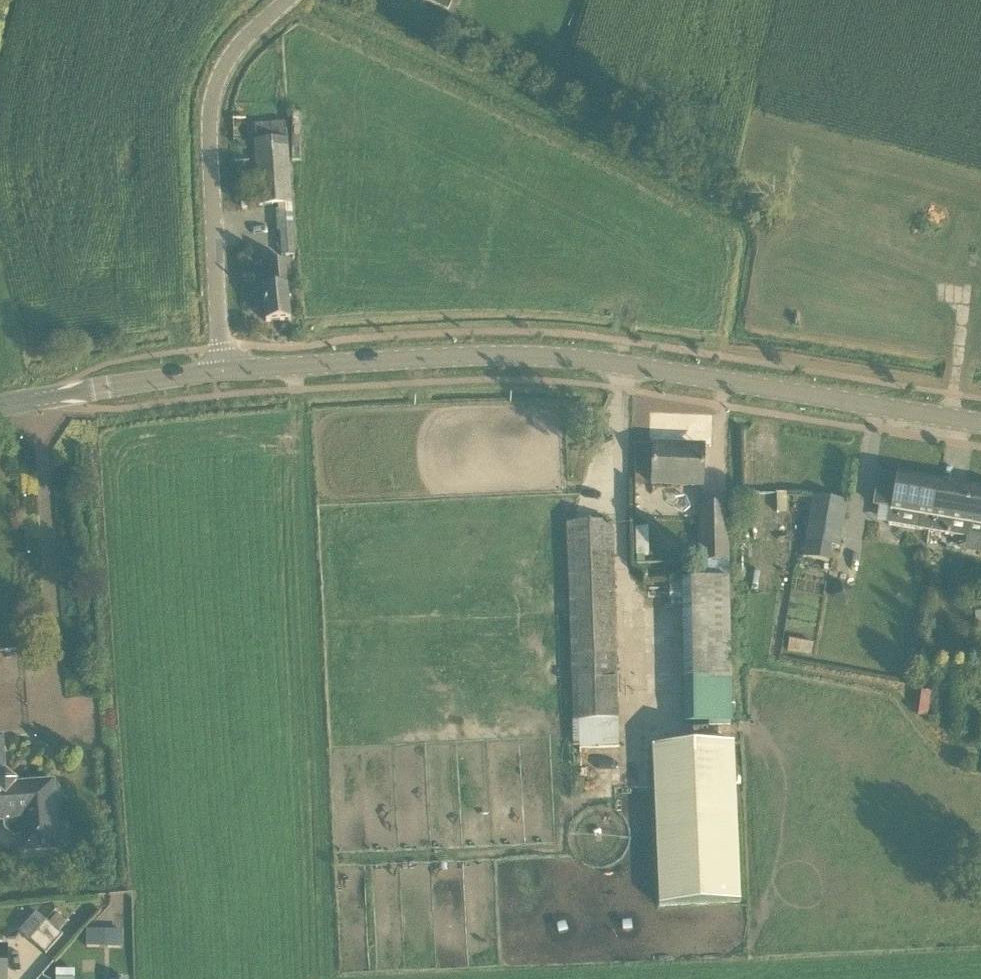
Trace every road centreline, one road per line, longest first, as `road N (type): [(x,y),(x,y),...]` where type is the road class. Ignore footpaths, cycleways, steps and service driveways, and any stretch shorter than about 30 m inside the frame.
road 1 (unclassified): [(221,375),(541,355),(980,422)]
road 2 (unclassified): [(286,0),(220,71),(207,117),(221,375)]
road 3 (unclassified): [(30,400),(221,375)]

